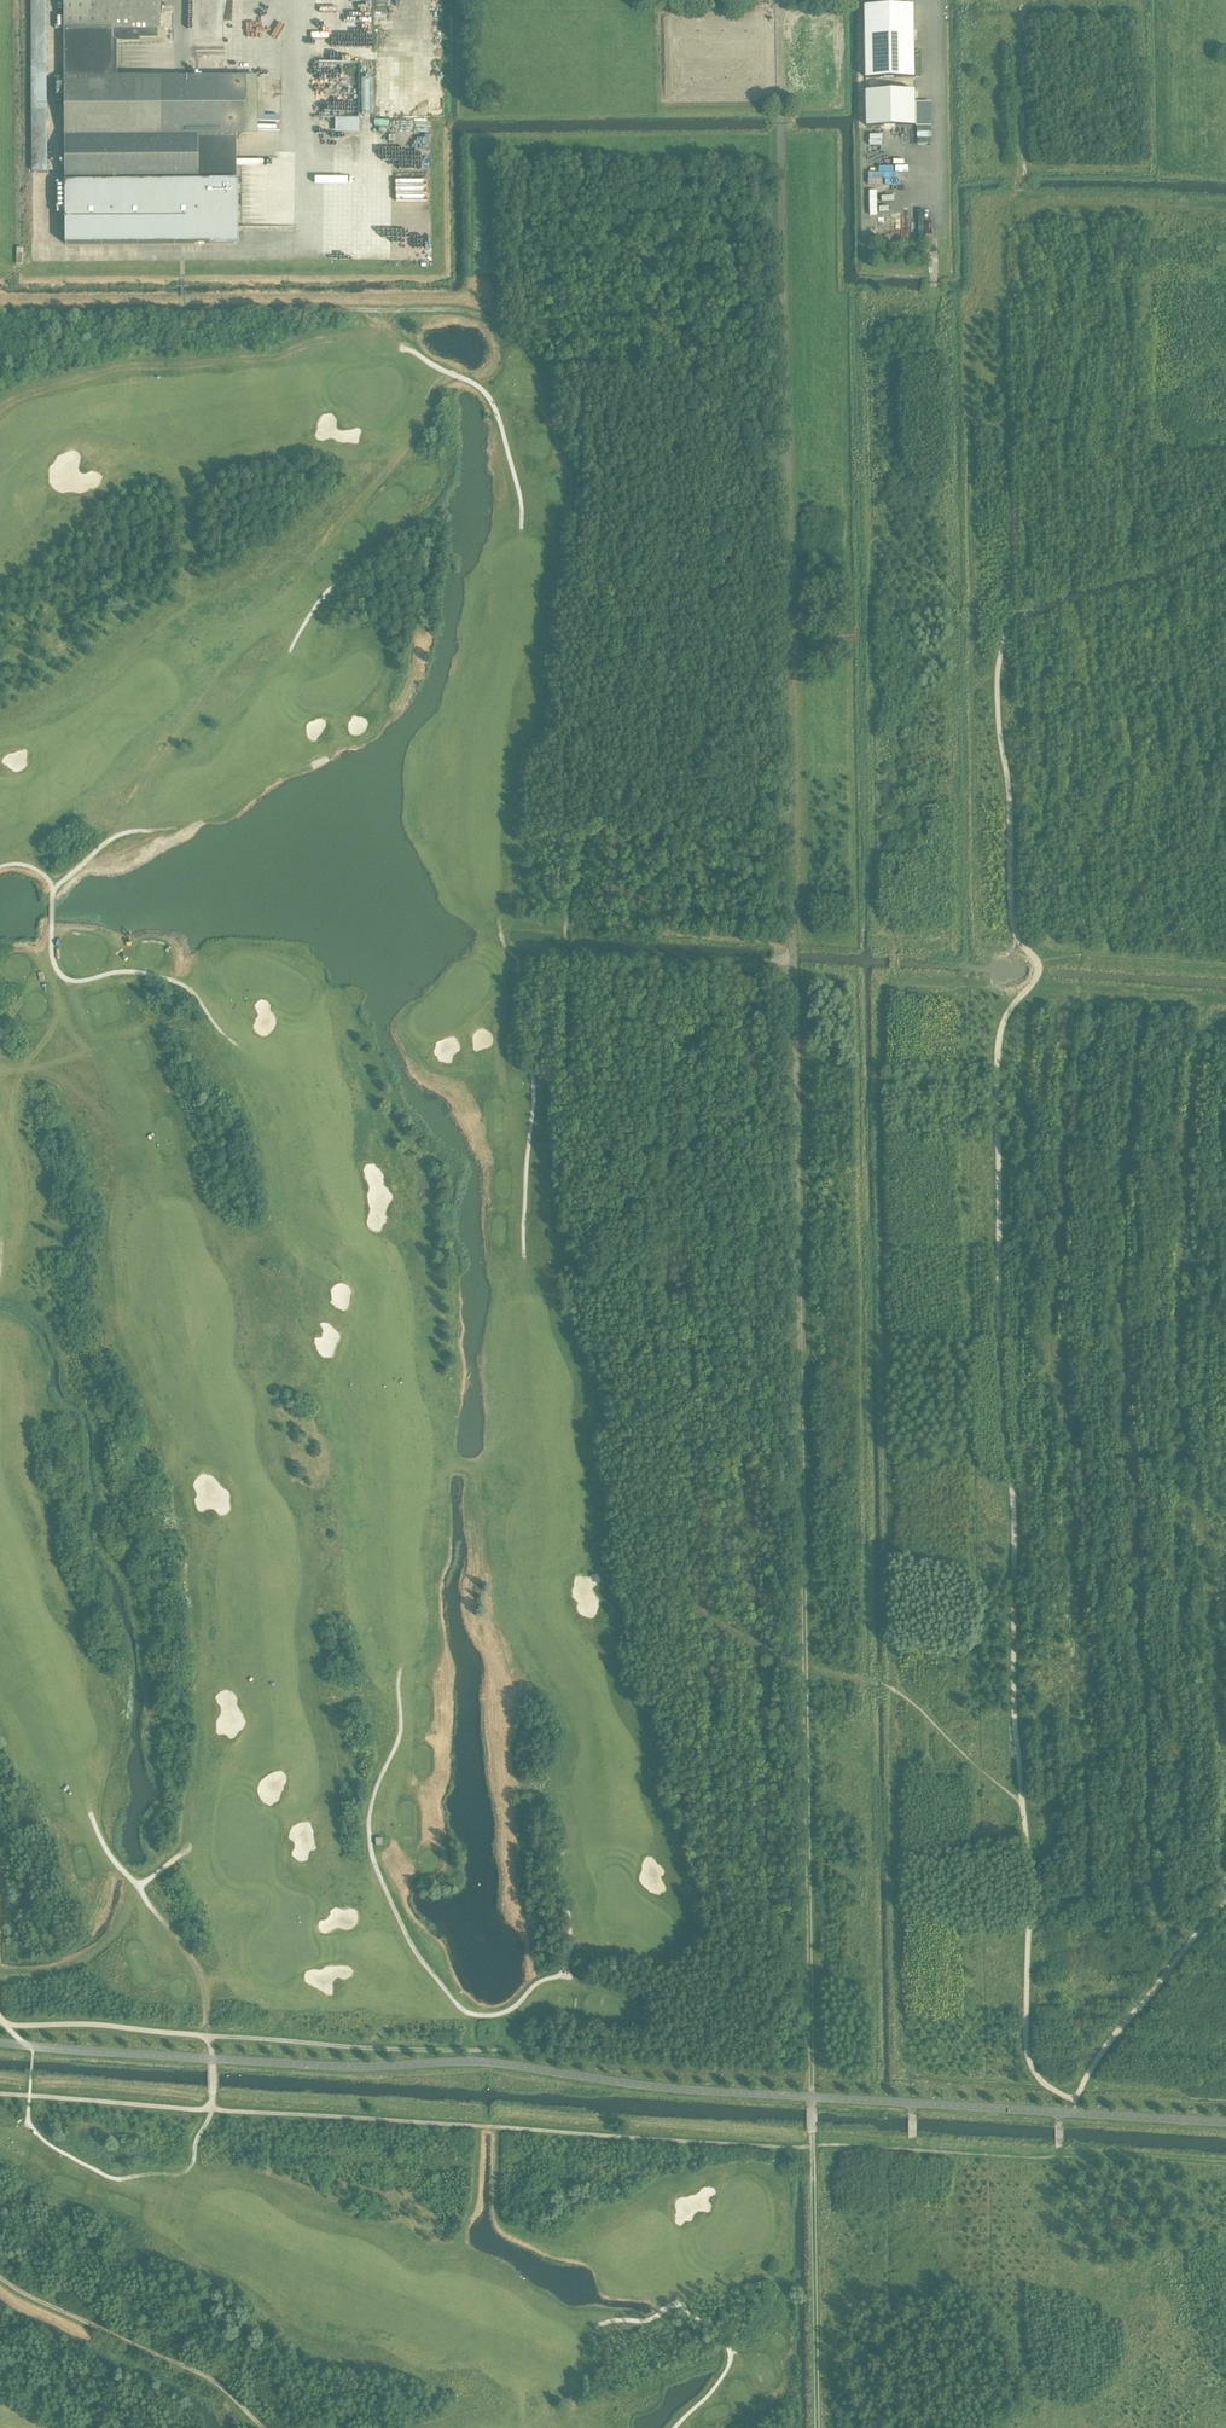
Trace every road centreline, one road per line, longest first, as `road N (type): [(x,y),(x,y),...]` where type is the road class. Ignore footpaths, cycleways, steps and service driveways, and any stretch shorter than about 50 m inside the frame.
road 1 (track): [(953,2083),(909,2072),(899,2055),(880,1006),(896,986),(1029,989)]
road 2 (track): [(813,2097),(790,970)]
road 3 (track): [(790,970),(793,626),(780,126)]
road 4 (track): [(1144,1584),(1165,1606),(1188,1695),(1192,1808),(1216,1913),(1225,1916)]
road 5 (track): [(817,2427),(812,2148)]
road 6 (track): [(790,970),(522,949)]

